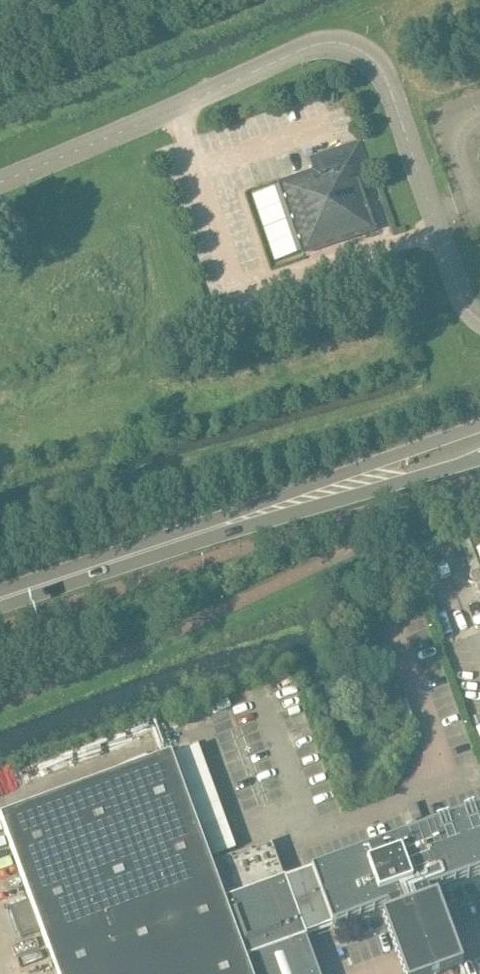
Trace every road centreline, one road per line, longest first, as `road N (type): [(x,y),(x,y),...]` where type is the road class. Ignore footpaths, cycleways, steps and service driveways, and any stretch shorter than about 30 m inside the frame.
road 1 (unclassified): [(0,181),(304,48),(349,45),(381,70),(464,301),(479,317)]
road 2 (secondary): [(0,597),(249,516)]
road 3 (secondary): [(479,424),(249,516)]
road 4 (secondary): [(249,516),(479,456)]

